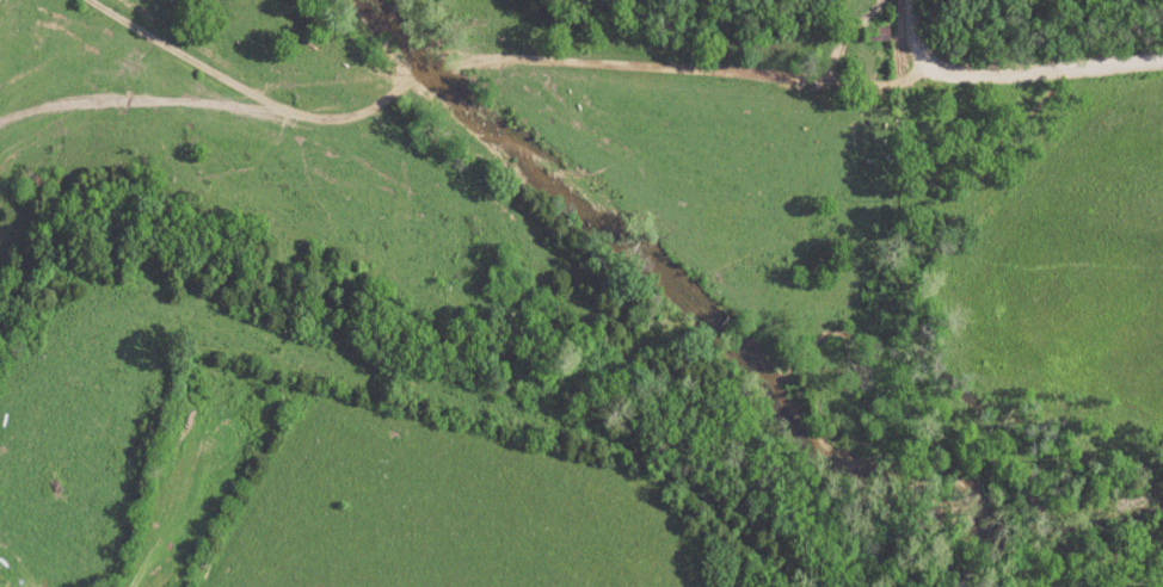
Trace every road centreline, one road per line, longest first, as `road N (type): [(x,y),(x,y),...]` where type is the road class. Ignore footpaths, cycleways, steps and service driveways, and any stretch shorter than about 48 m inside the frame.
road 1 (residential): [(438,68),(517,60),(930,69)]
road 2 (residential): [(80,0),(304,123),(357,116),(438,68)]
road 3 (residential): [(0,134),(74,105),(233,124),(304,123)]
road 4 (residential): [(1162,59),(996,76),(930,69),(910,43),(903,0)]

